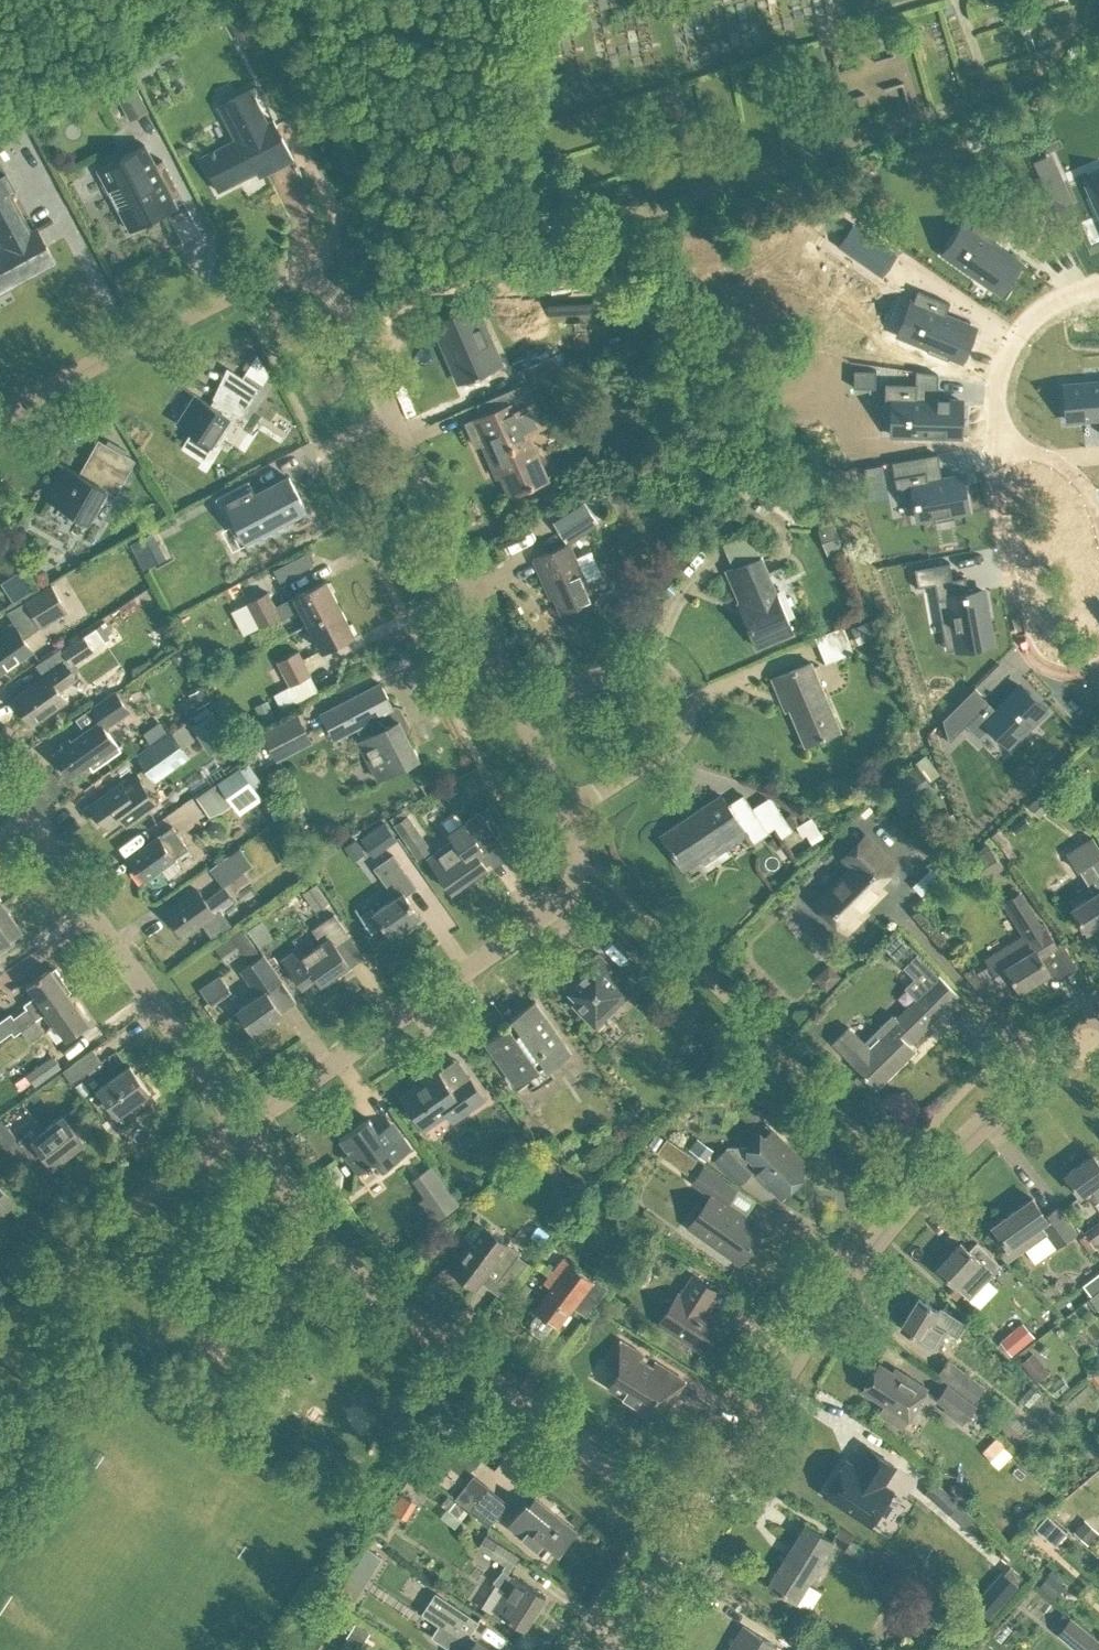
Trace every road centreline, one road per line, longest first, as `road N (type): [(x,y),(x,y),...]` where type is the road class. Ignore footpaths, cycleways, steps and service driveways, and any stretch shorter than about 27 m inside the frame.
road 1 (residential): [(687,1528),(795,1356),(915,1190),(1083,1036)]
road 2 (residential): [(687,1528),(375,1291),(333,1250),(242,1126)]
road 3 (residential): [(242,1126),(558,905),(575,870),(563,806)]
road 4 (residential): [(518,703),(340,298),(305,275)]
road 5 (residential): [(242,1126),(0,787)]
road 6 (residential): [(518,703),(635,668),(671,677),(684,701),(687,723),(666,749),(563,806)]
road 7 (residential): [(0,418),(255,281),(305,275)]
road 8 (residential): [(0,1334),(101,1234),(242,1126)]
road 9 (residential): [(994,436),(1022,643),(1061,674),(1098,665)]
road 10 (residential): [(1098,286),(1043,308),(1015,337),(996,382),(994,436)]
road 11 (residential): [(611,1649),(687,1528)]

